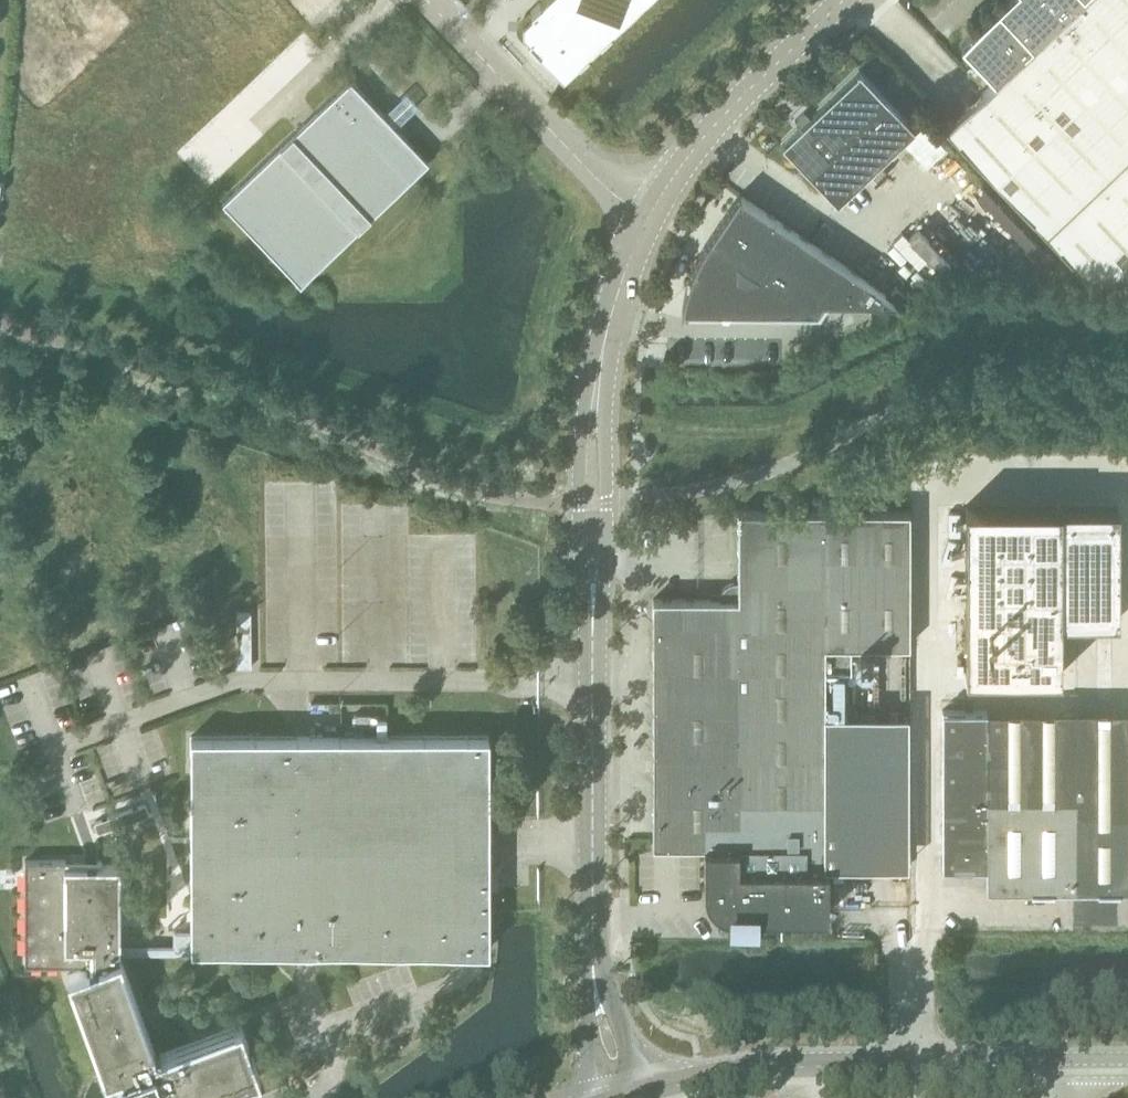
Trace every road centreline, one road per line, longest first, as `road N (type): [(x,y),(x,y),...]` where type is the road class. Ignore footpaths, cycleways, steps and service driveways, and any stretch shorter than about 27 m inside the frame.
road 1 (tertiary): [(594,976),(587,413),(599,323),(649,198)]
road 2 (tertiary): [(659,1090),(772,1070),(879,1066),(1073,1079)]
road 3 (unclassified): [(649,198),(611,181),(434,0)]
road 4 (tertiary): [(649,198),(843,0)]
road 5 (tertiary): [(659,1090),(594,976)]
road 6 (tertiary): [(594,976),(591,1097)]

